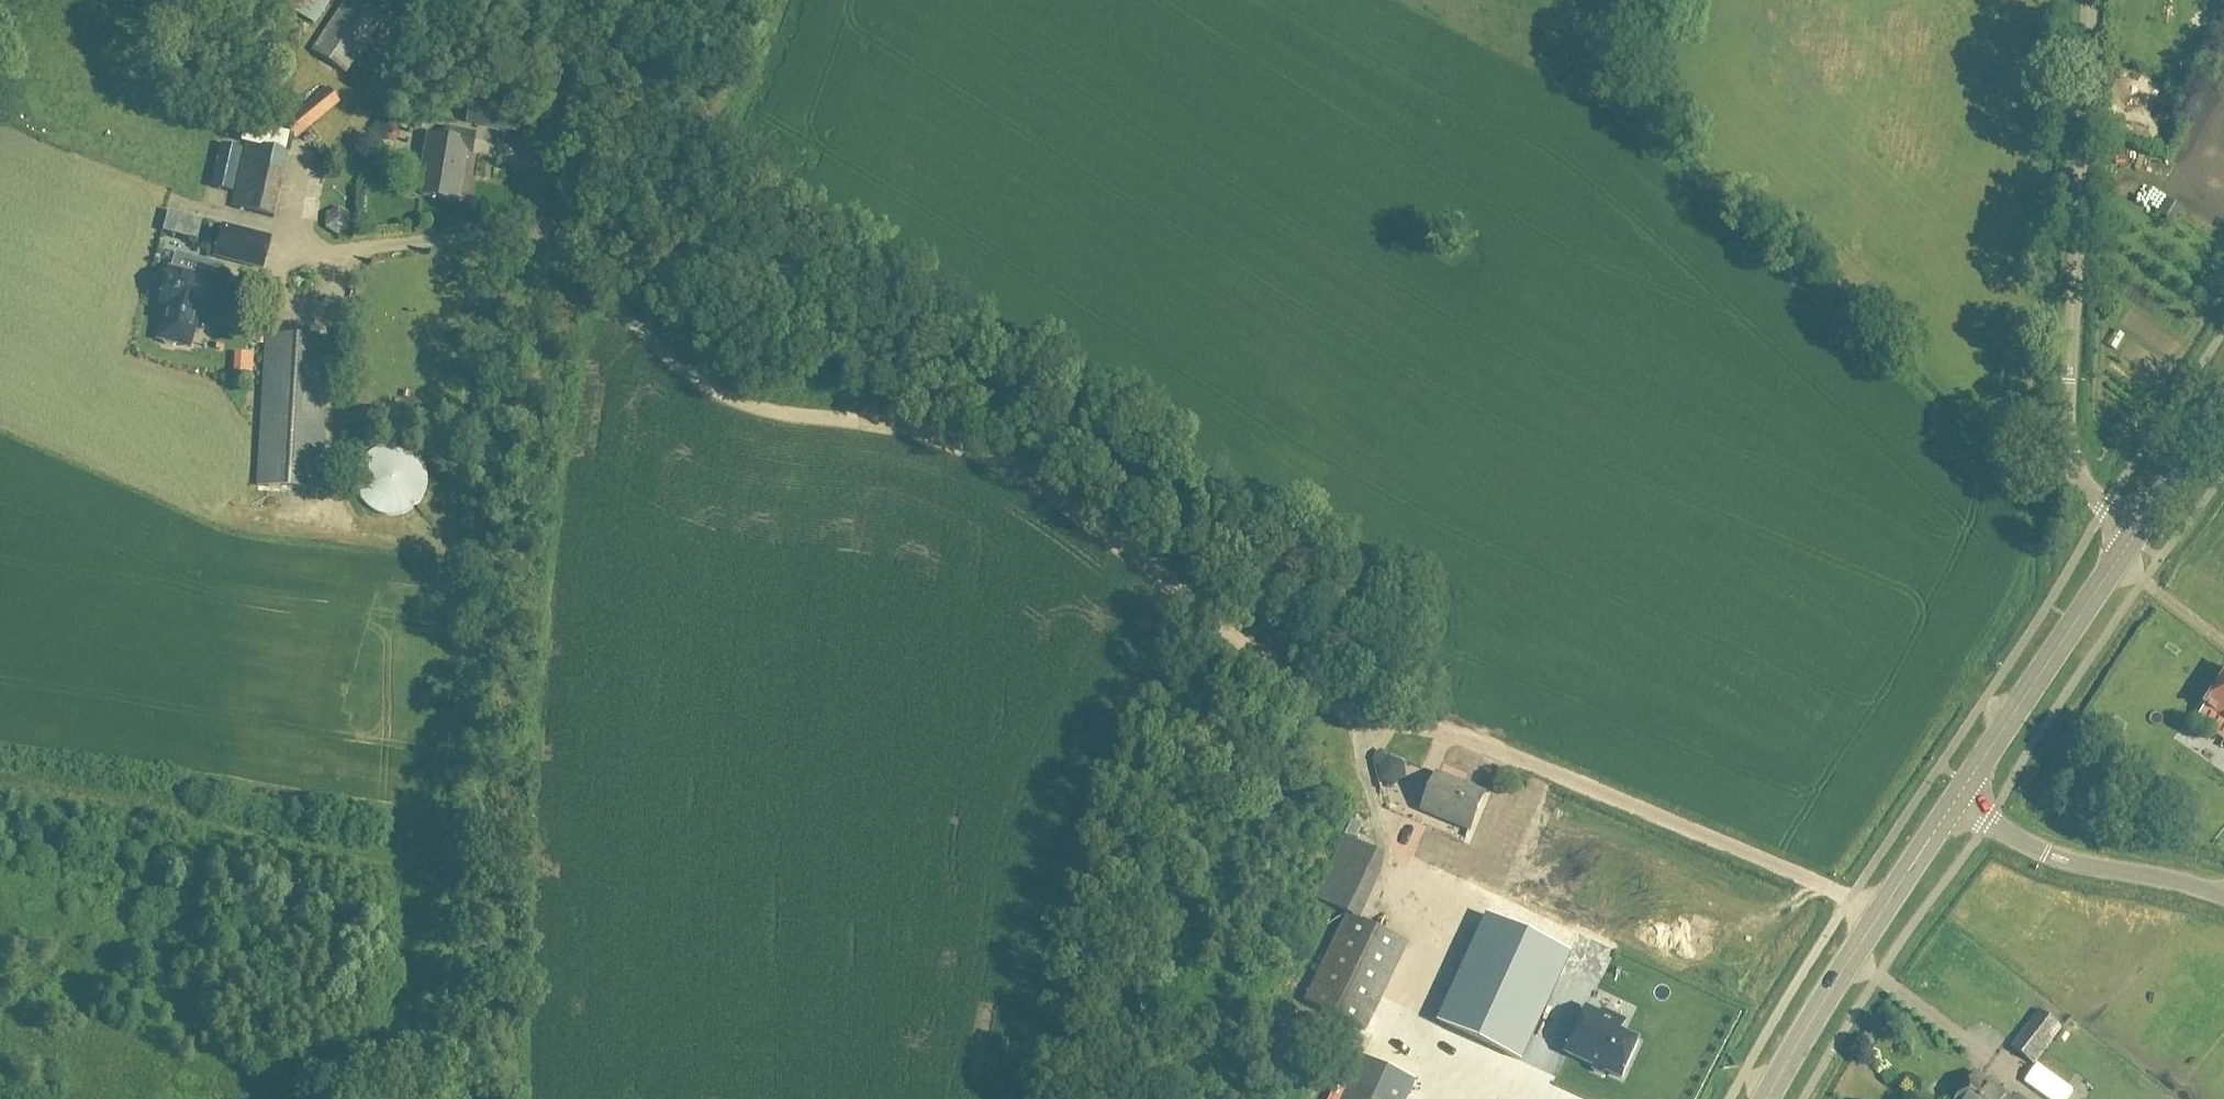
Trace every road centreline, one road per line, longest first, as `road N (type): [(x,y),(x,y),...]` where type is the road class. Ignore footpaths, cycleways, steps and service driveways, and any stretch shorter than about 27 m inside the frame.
road 1 (track): [(1851,900),(1473,740),(1332,704),(1003,462),(935,431),(785,409),(705,382),(548,238)]
road 2 (unclassified): [(2133,542),(2071,449),(2066,403),(2089,0)]
road 3 (secondary): [(1961,800),(2133,542)]
road 4 (unclassified): [(2223,895),(2066,861),(1961,800)]
road 5 (unclassified): [(548,238),(539,220),(558,0)]
road 6 (secondary): [(1851,961),(1961,800)]
road 7 (secondary): [(2133,542),(2223,407)]
road 8 (secondary): [(1775,1098),(1851,961)]

